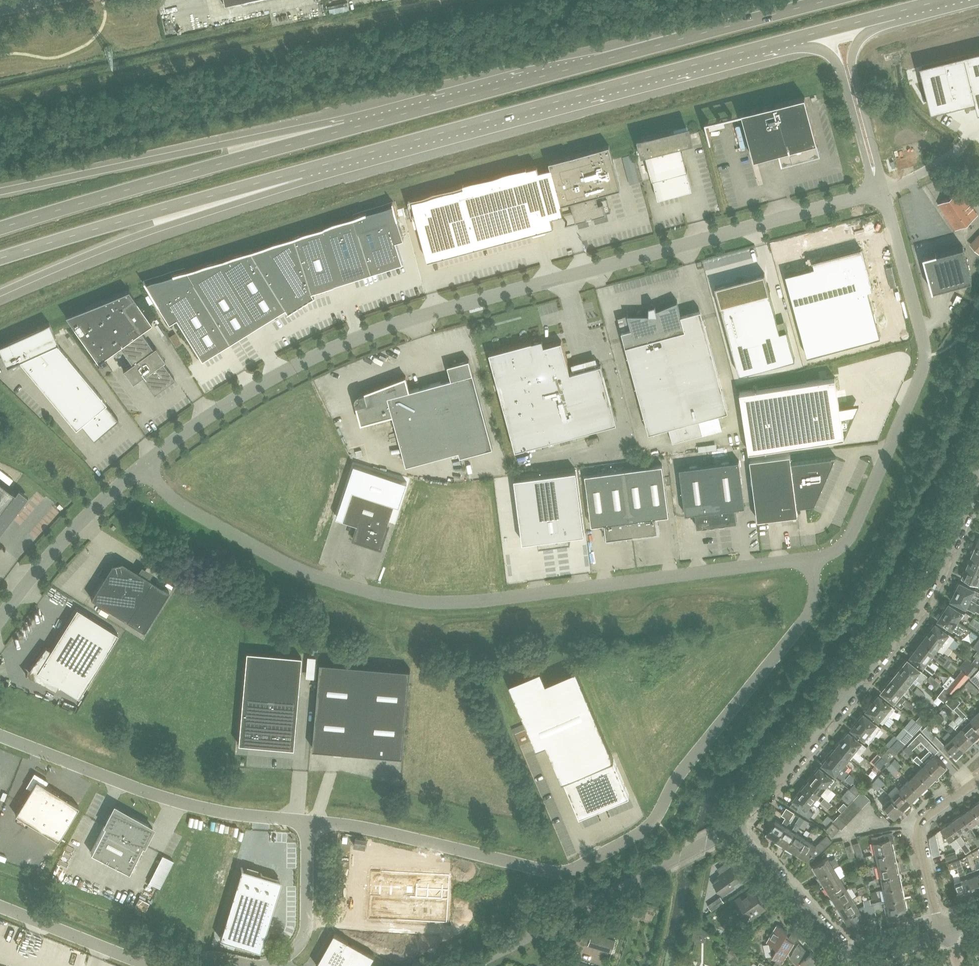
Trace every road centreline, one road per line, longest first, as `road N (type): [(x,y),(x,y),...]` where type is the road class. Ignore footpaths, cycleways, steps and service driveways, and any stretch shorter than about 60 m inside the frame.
road 1 (unclassified): [(143,465),(243,395),(360,337),(881,192)]
road 2 (unclassified): [(809,558),(500,599),(419,602),(295,569),(181,505),(143,465)]
road 3 (unclassified): [(809,558),(814,595),(807,616),(682,771),(653,822),(572,870),(308,821)]
road 4 (trunk): [(300,171),(806,35)]
road 5 (trunk): [(826,0),(346,129)]
road 6 (track): [(443,0),(0,94)]
road 7 (unclassified): [(881,192),(924,360),(852,531),(834,552),(809,558)]
road 8 (residential): [(732,829),(913,628),(944,585),(978,503)]
road 9 (trunk): [(346,129),(0,228)]
road 10 (trunk): [(346,129),(227,143),(0,193)]
road 11 (trunk): [(0,295),(300,171)]
road 12 (unclassified): [(308,821),(171,799),(0,736)]
road 13 (trunk): [(0,260),(300,171)]
road 14 (unclassified): [(472,965),(732,829)]
road 15 (unclassified): [(0,617),(84,516),(143,465)]
road 16 (trunk): [(881,192),(852,57),(893,12)]
road 17 (residential): [(853,965),(732,829)]
road 18 (residential): [(944,932),(922,827),(978,780)]
road 19 (trunk): [(806,35),(837,62),(881,192)]
road 20 (unclassified): [(265,965),(295,949),(306,929),(308,821)]
road 21 (unclassified): [(0,906),(153,965)]

